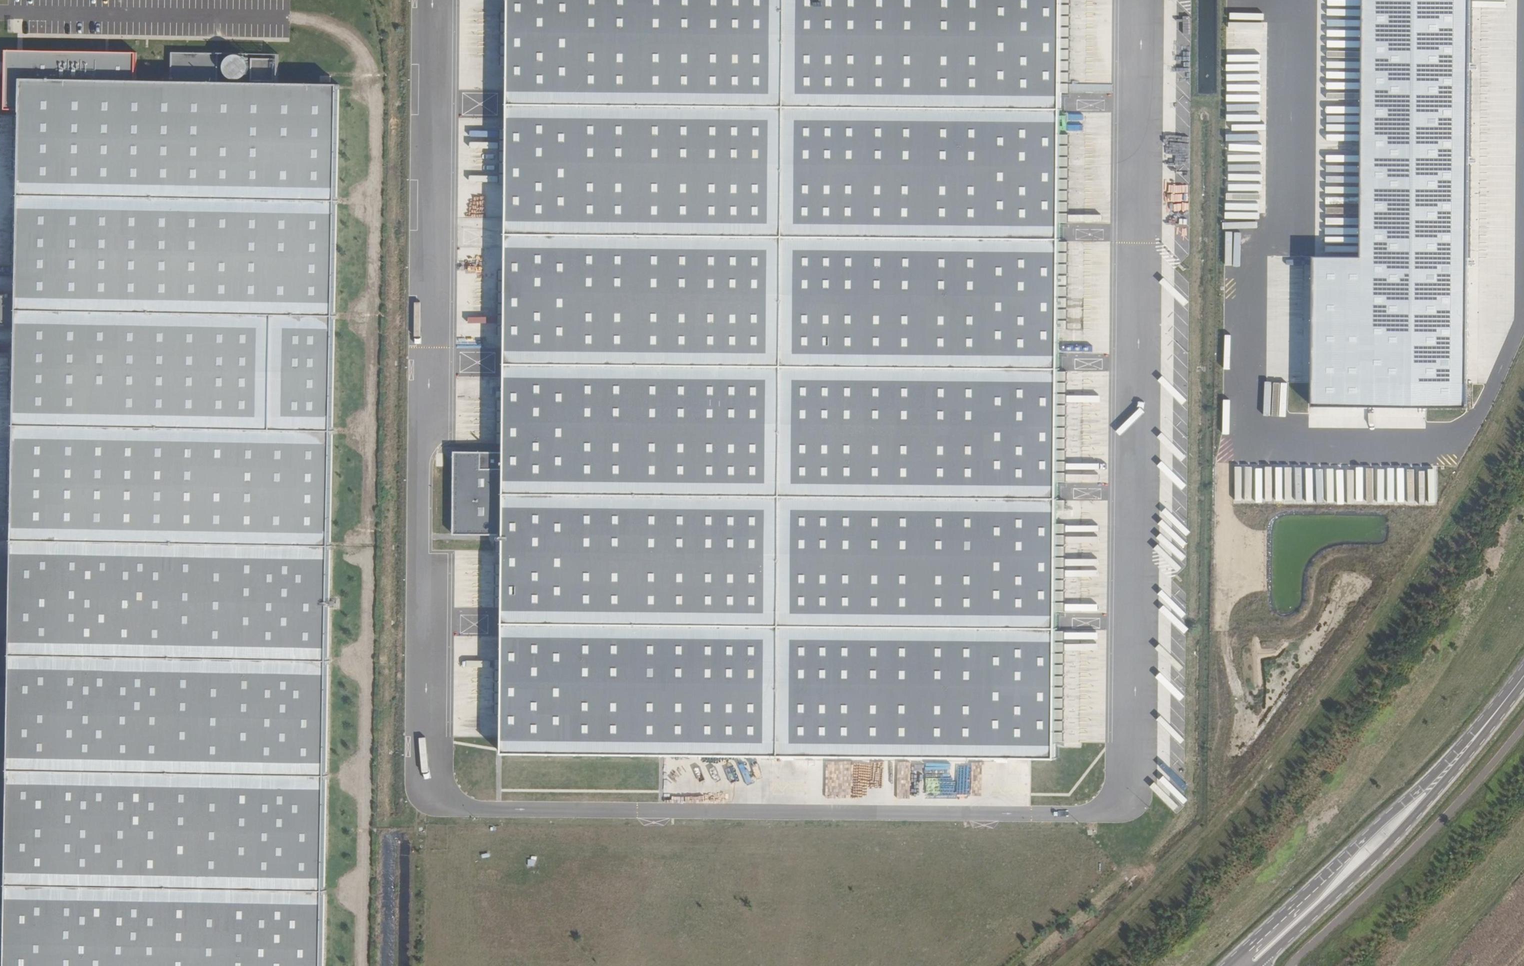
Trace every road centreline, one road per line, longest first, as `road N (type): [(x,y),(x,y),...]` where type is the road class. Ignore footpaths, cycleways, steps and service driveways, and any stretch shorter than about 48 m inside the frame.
road 1 (tertiary): [(1240,965),(1429,789),(1523,675)]

